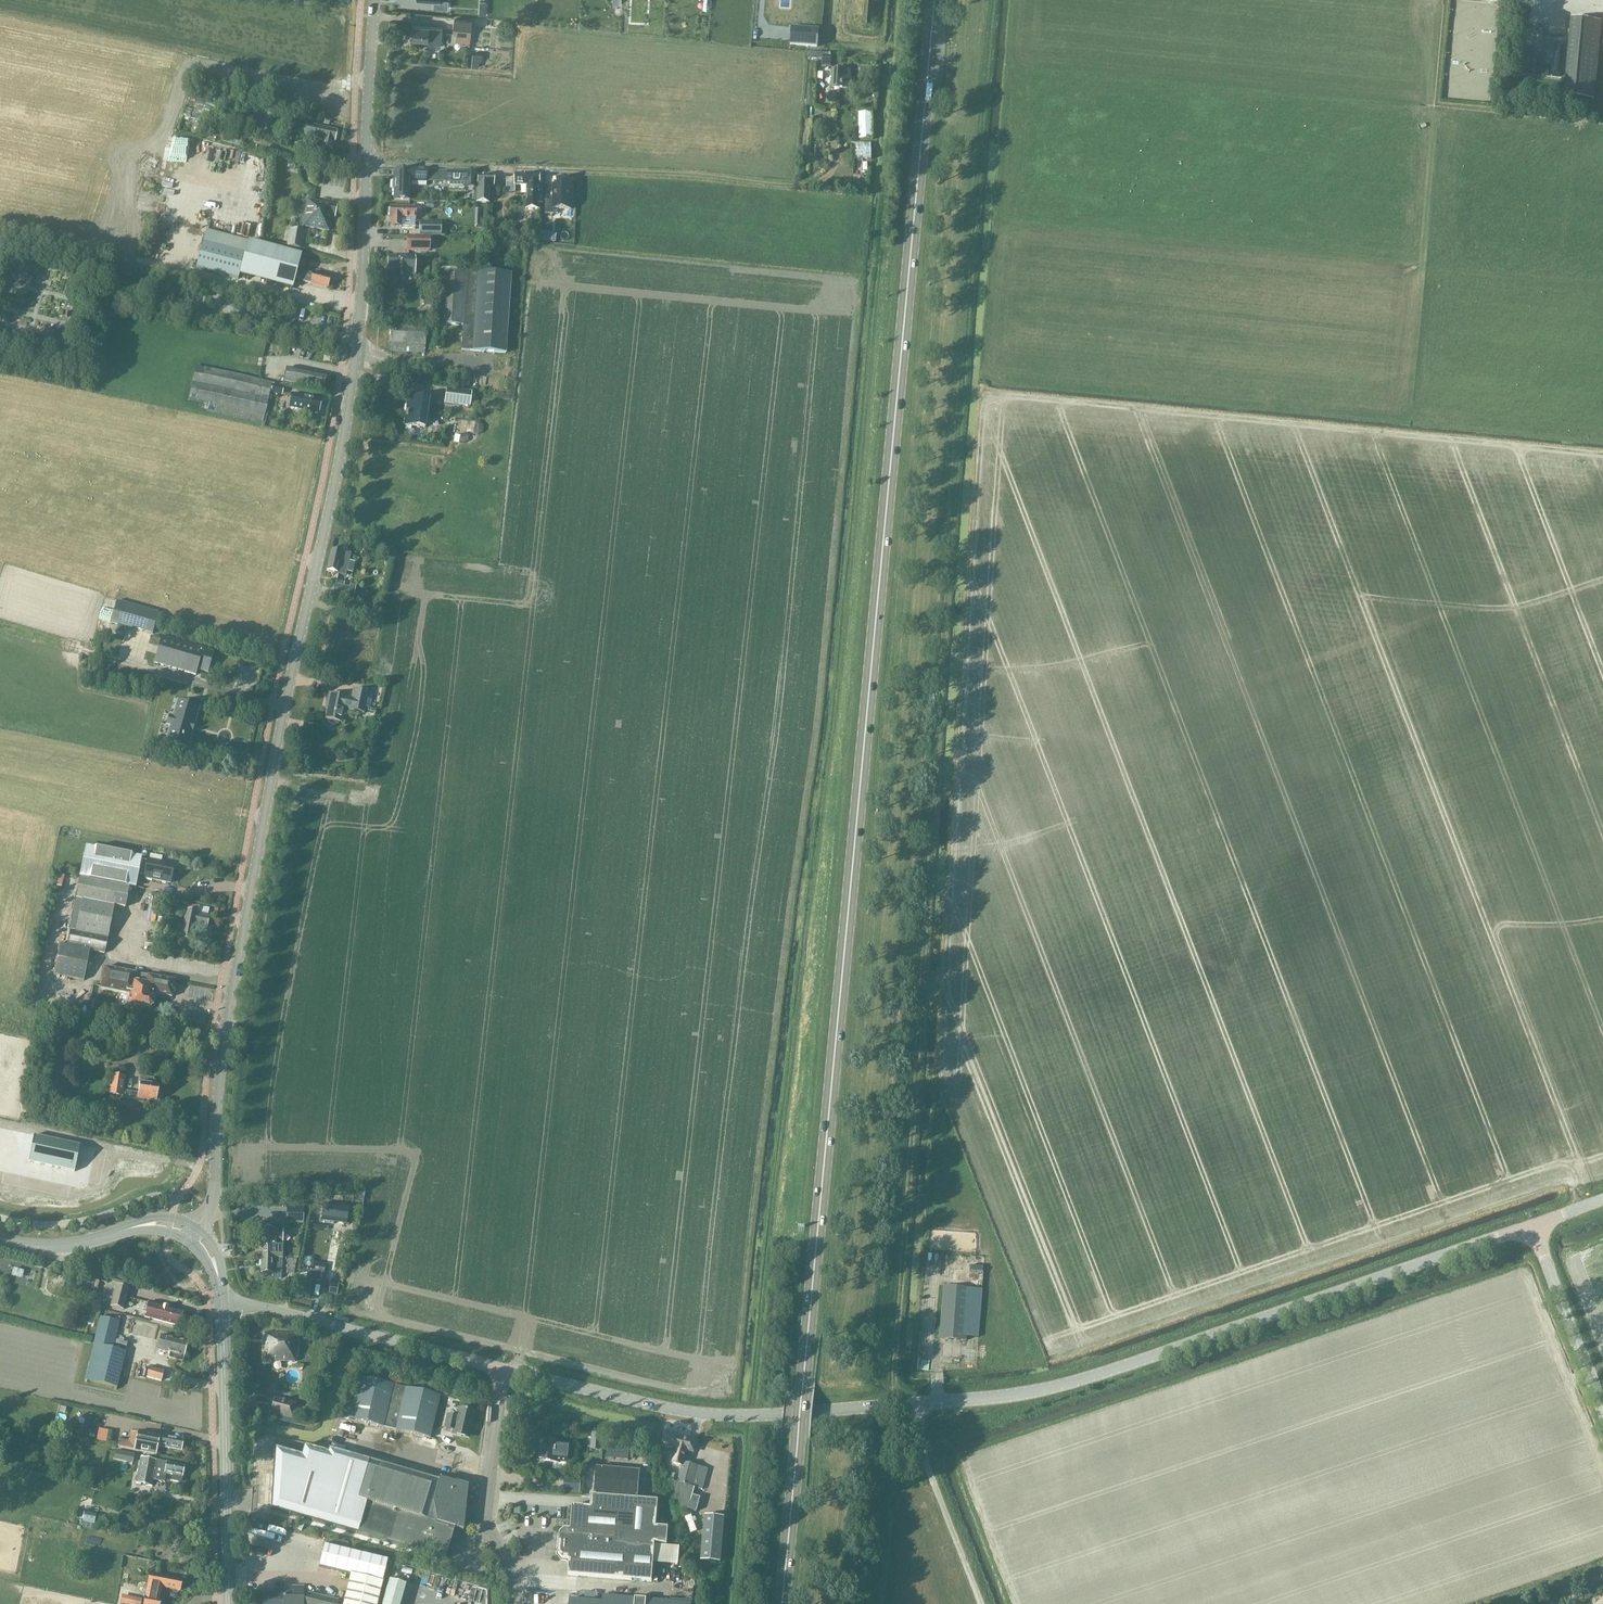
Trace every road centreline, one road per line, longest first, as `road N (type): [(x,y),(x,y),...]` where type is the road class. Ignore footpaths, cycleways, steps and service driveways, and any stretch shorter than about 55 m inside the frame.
road 1 (primary): [(783,1603),(935,0)]
road 2 (tertiary): [(193,1232),(212,1206),(220,1074),(272,770),(354,376),(365,163)]
road 3 (unclassified): [(502,1367),(716,1415),(1013,1395),(1112,1373),(1533,1229)]
road 4 (track): [(571,169),(798,185),(832,175),(838,157),(828,95)]
road 5 (tertiary): [(228,1603),(219,1297)]
road 6 (unclassified): [(510,1603),(508,1571),(484,1519),(502,1367)]
road 7 (unclassified): [(365,163),(571,169)]
road 8 (tertiary): [(193,1232),(153,1223),(51,1247),(0,1241)]
road 9 (unclassified): [(1602,1409),(1533,1229)]
road 10 (tertiary): [(365,163),(374,0)]
road 11 (unclassified): [(366,1334),(219,1297)]
road 12 (unclassified): [(366,1334),(502,1367)]

